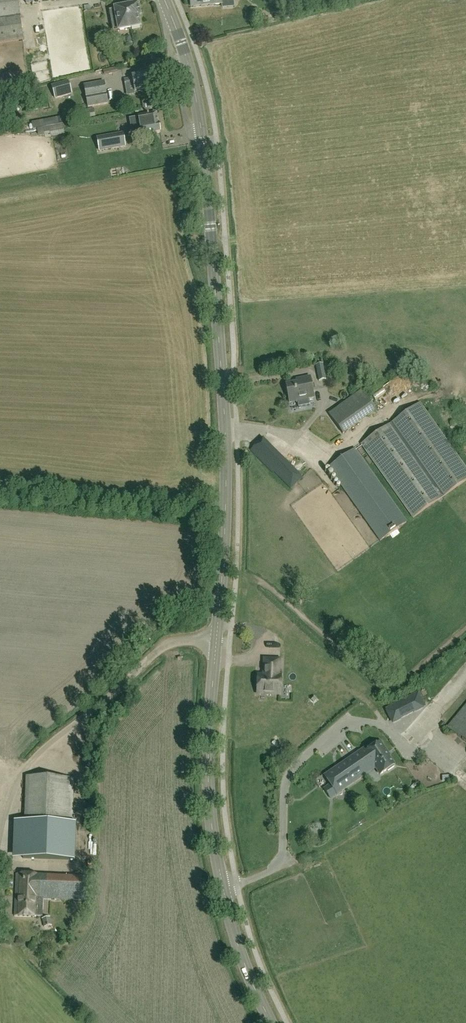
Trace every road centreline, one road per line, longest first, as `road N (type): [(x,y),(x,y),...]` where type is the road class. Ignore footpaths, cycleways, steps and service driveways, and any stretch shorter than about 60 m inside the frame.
road 1 (tertiary): [(216,642),(226,461),(206,177),(191,74),(165,0)]
road 2 (tertiary): [(271,1022),(238,946),(213,836),(216,642)]

